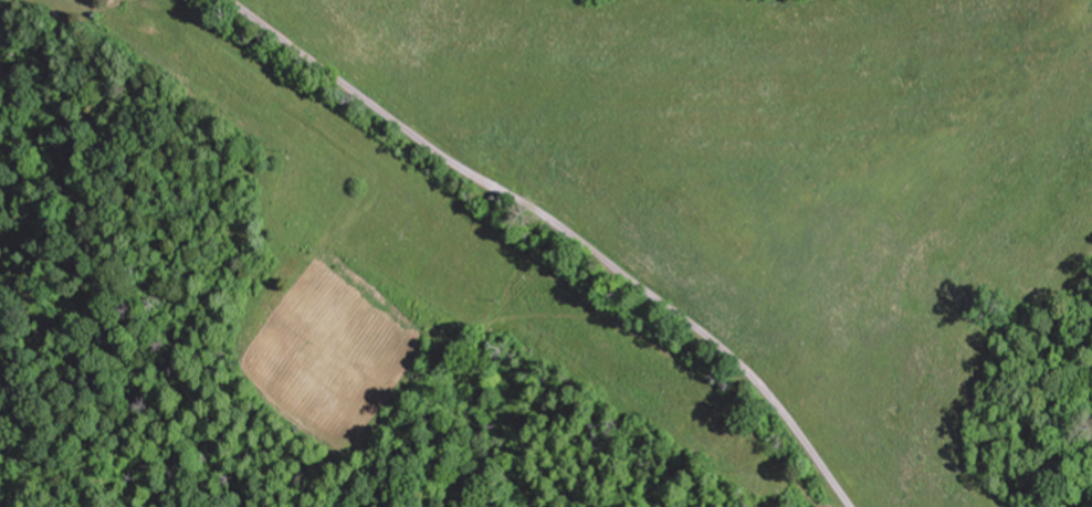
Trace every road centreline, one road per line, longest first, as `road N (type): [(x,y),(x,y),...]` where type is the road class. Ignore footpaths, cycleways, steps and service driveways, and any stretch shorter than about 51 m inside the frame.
road 1 (residential): [(851,506),(774,400),(708,336),(228,0)]

